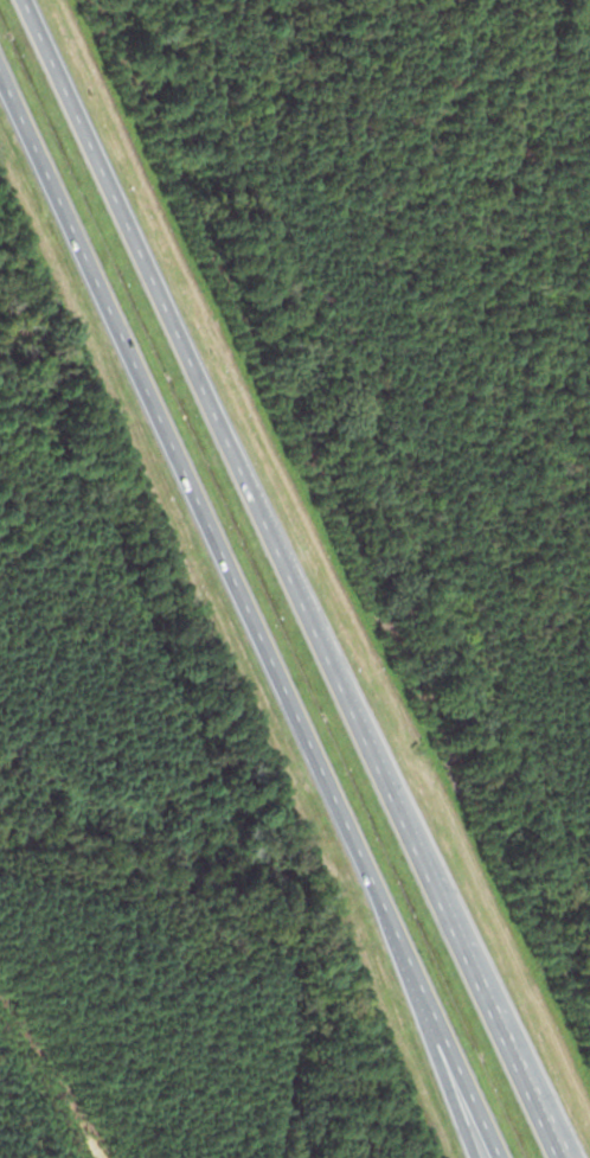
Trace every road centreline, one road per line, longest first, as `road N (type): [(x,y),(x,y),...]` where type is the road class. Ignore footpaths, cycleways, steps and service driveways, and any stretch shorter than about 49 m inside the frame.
road 1 (motorway): [(489,1002),(24,0)]
road 2 (motorway): [(0,72),(379,895)]
road 3 (motorway): [(379,895),(500,1157)]
road 4 (motorway): [(379,895),(474,1157)]
road 5 (motorway): [(575,1157),(489,1002)]
road 6 (motorway): [(558,1157),(489,1002)]

